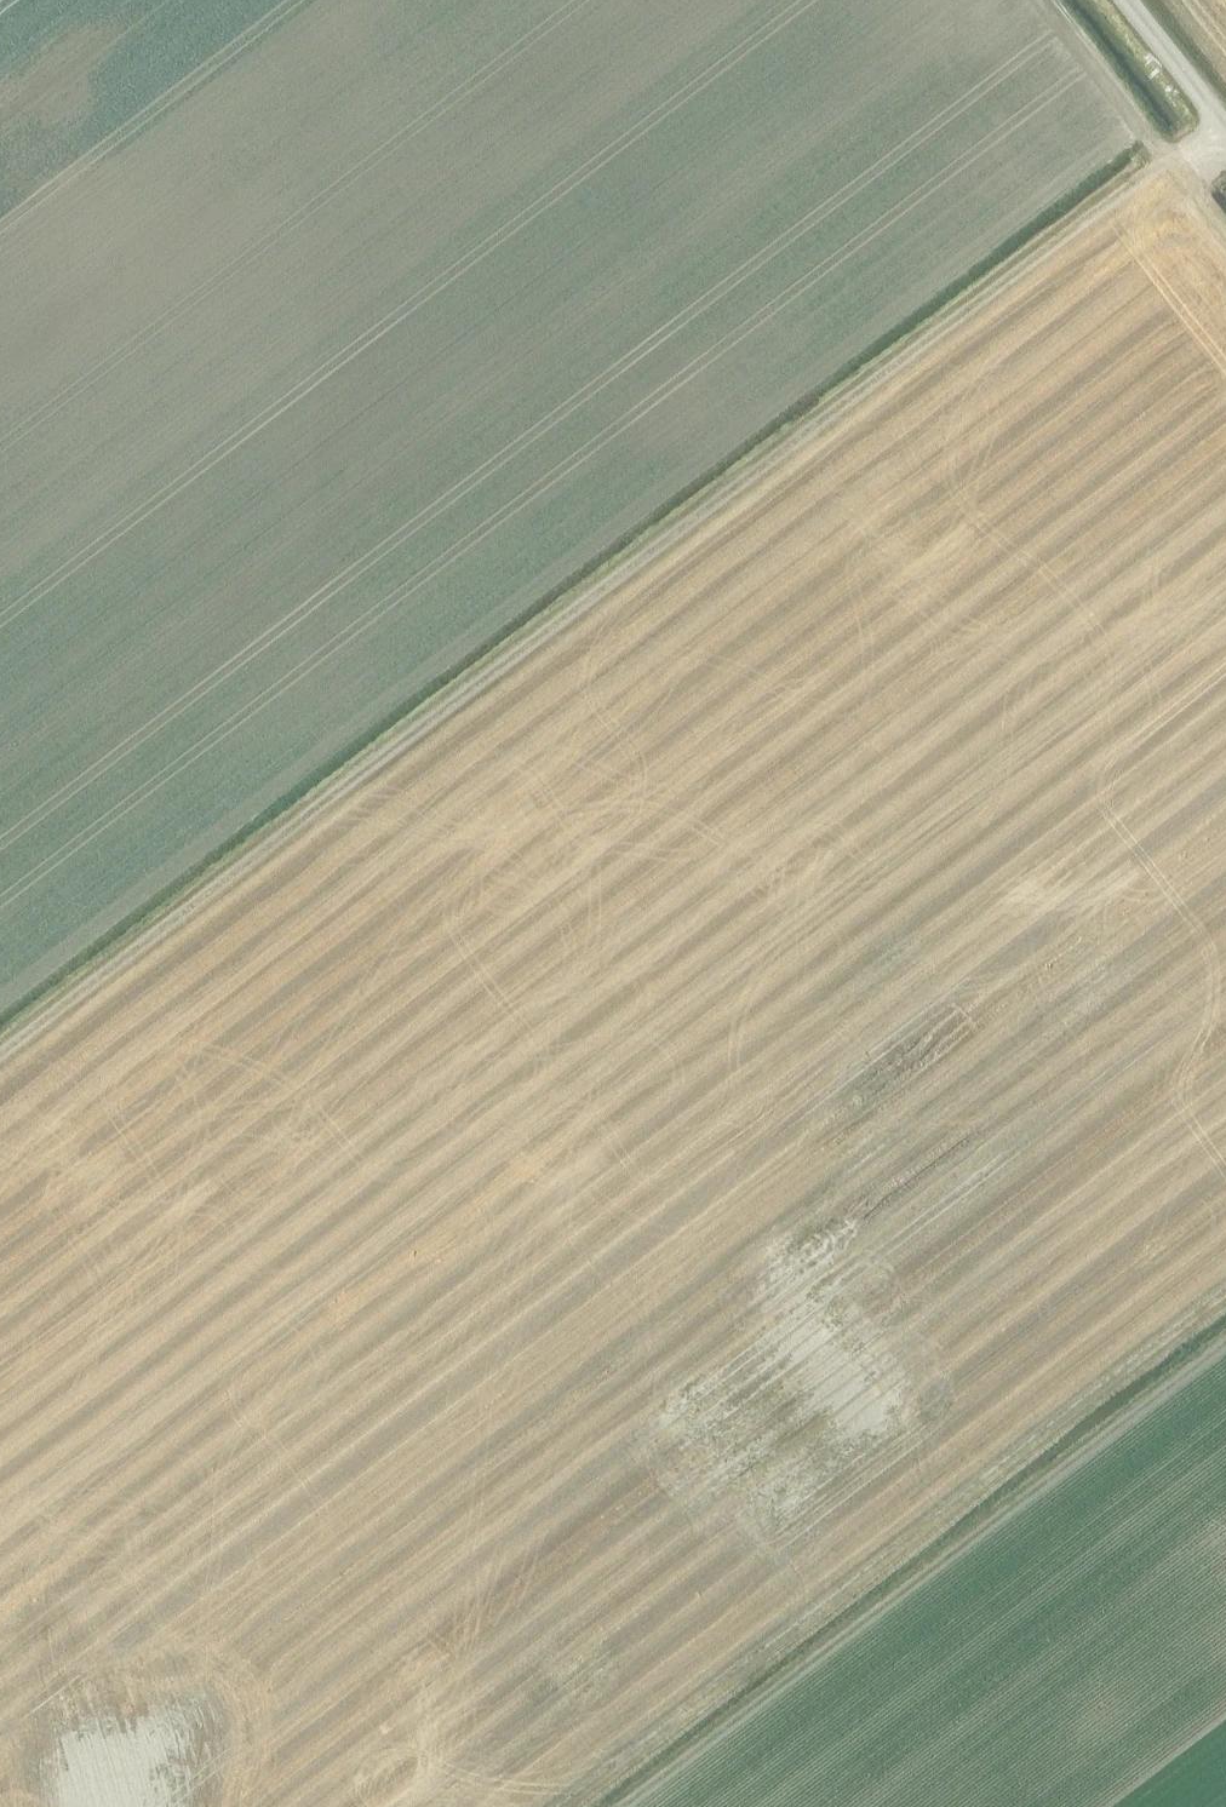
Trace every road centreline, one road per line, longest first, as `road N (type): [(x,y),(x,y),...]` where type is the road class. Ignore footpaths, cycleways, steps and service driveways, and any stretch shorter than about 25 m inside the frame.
road 1 (unclassified): [(1225,143),(1114,0)]

